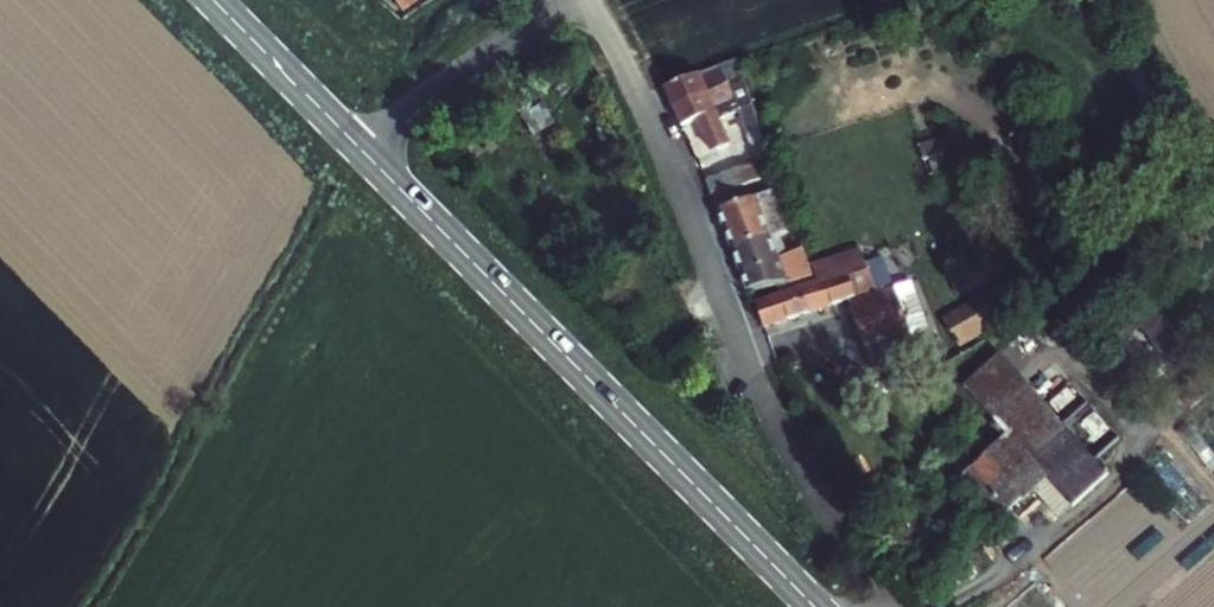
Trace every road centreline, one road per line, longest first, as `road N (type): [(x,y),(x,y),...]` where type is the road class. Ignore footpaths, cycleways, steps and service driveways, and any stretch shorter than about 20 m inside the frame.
road 1 (tertiary): [(816,606),(361,147)]
road 2 (unclassified): [(738,333),(592,0)]
road 3 (unclassified): [(361,147),(565,0)]
road 4 (tertiary): [(361,147),(216,0)]

